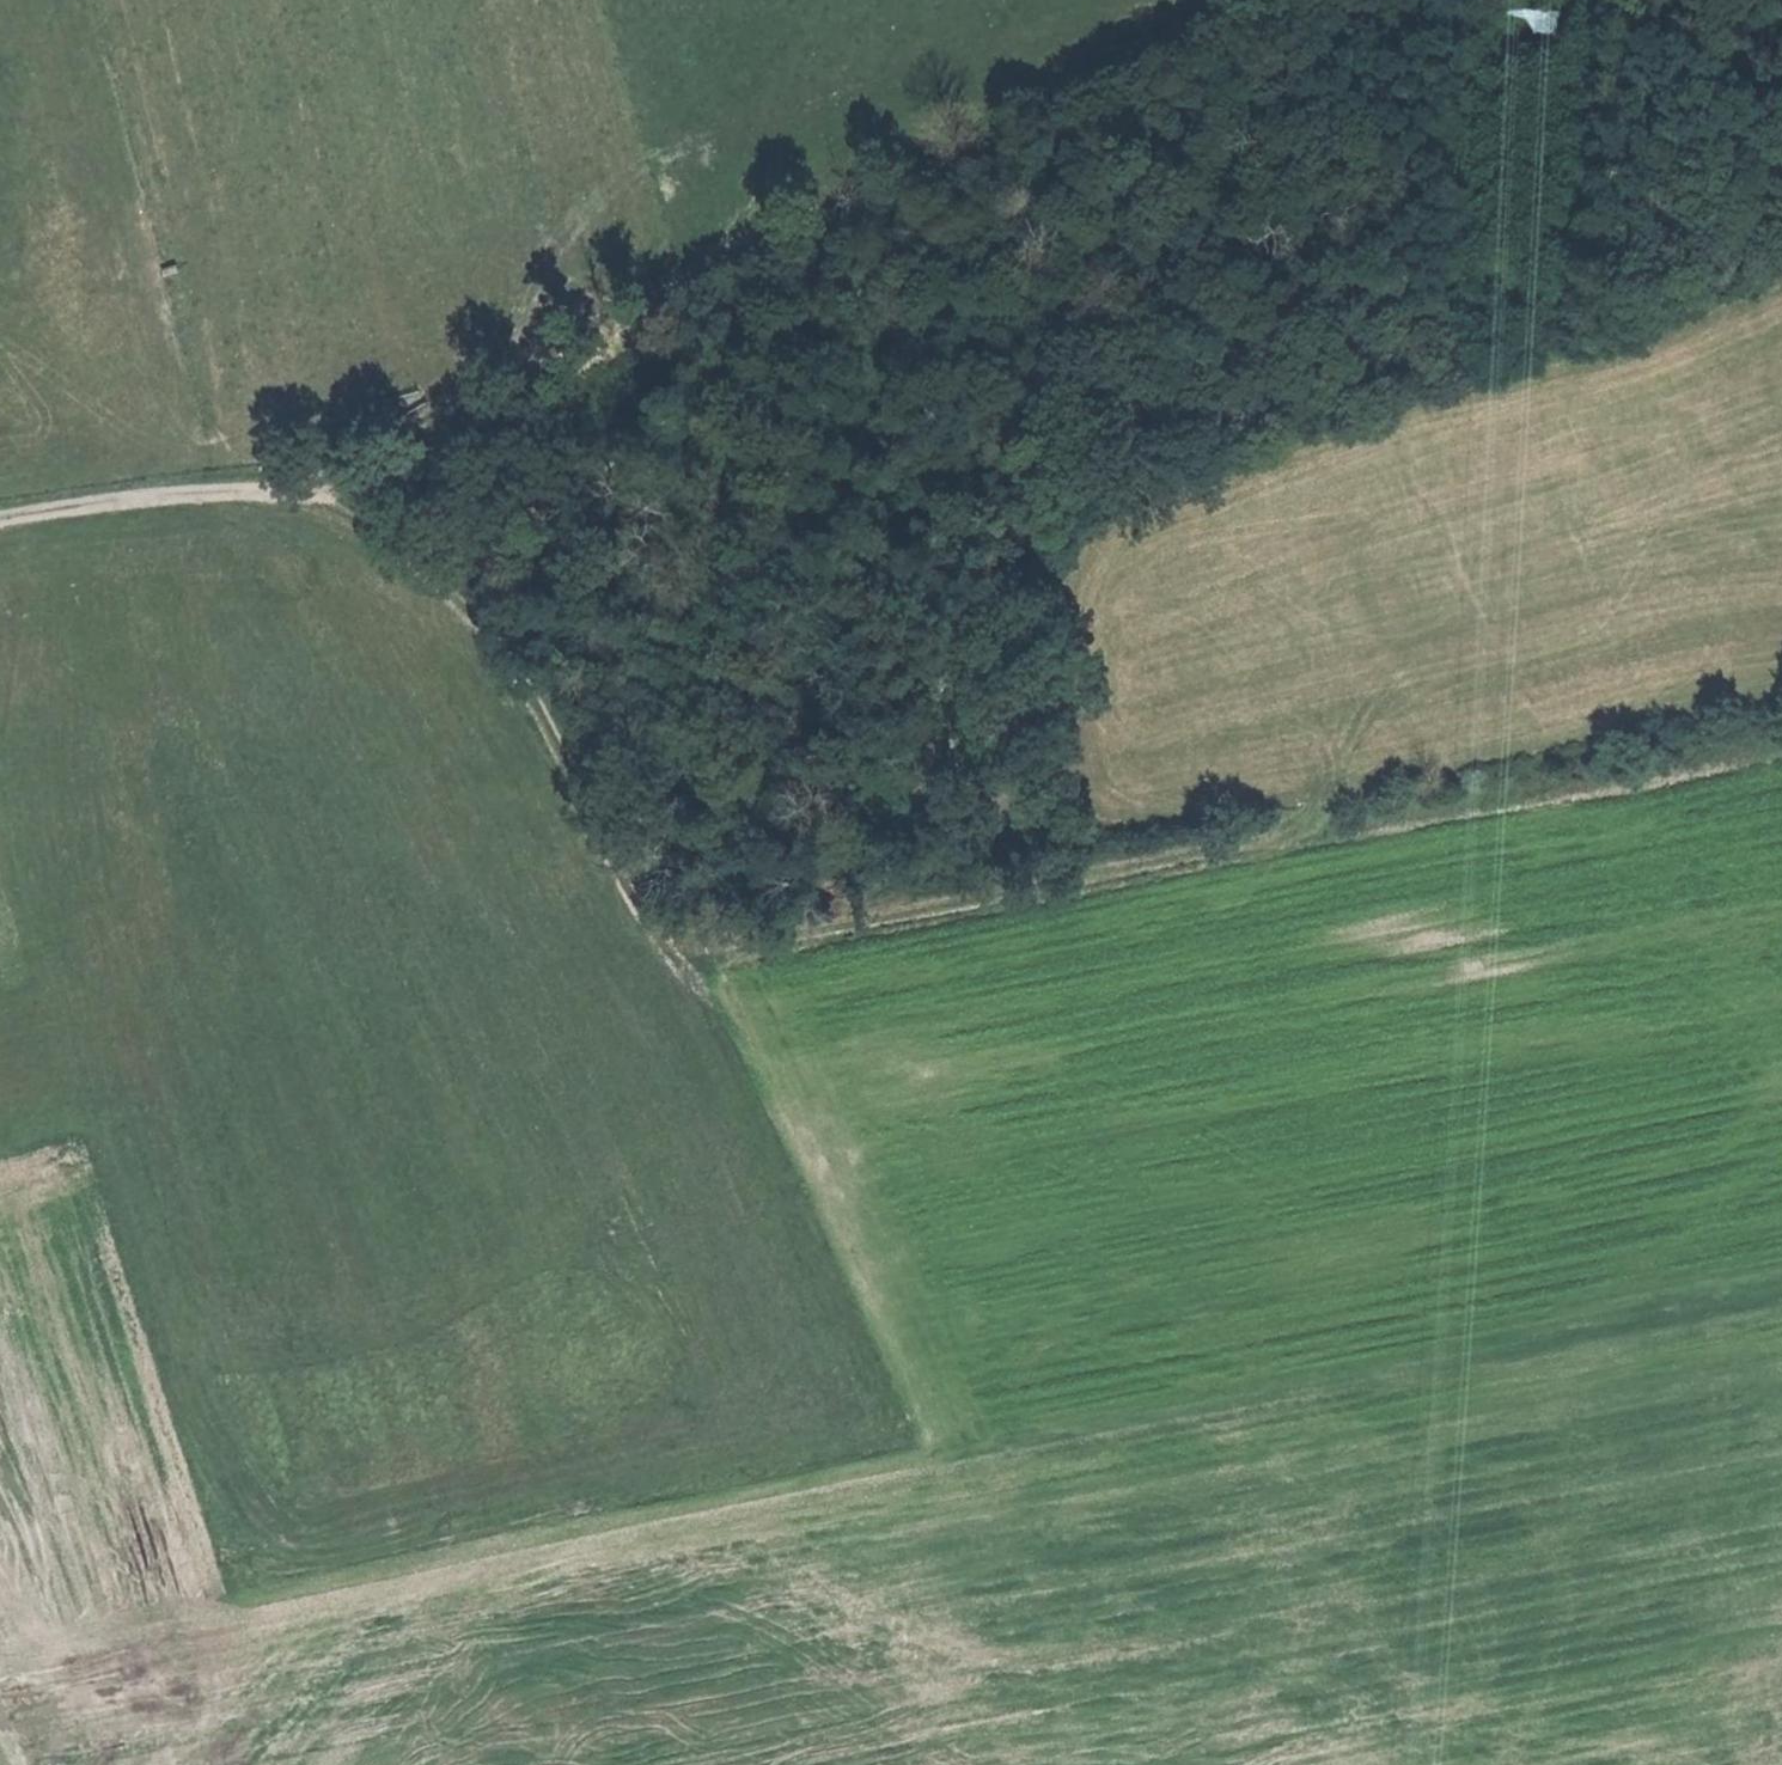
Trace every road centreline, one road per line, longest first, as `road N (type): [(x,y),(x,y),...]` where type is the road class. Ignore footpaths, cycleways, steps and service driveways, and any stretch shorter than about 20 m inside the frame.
road 1 (track): [(0,507),(33,498),(331,488),(416,524),(551,611),(697,927),(768,938),(1125,866),(1574,759),(1781,726)]
road 2 (track): [(331,488),(473,391),(688,282),(955,117),(1170,0)]

